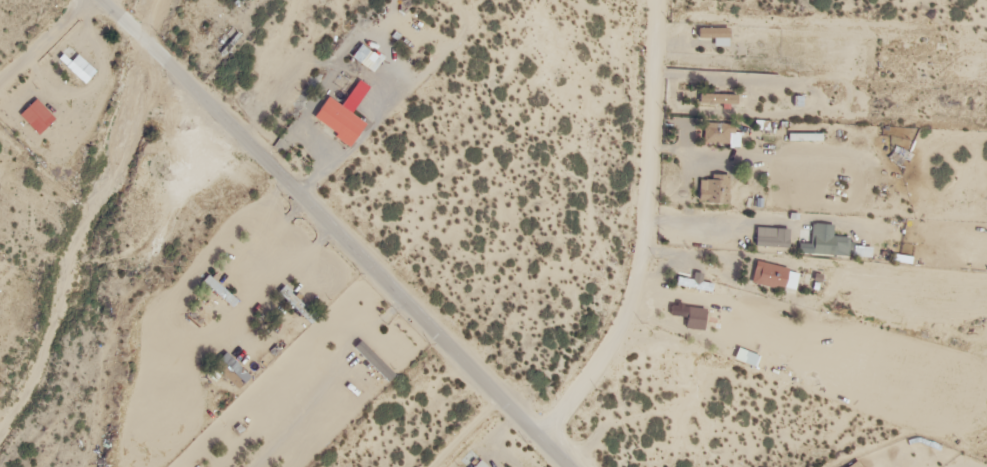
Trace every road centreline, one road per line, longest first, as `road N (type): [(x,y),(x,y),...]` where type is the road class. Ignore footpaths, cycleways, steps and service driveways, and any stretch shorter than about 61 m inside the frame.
road 1 (residential): [(97,0),(189,82),(562,466)]
road 2 (residential): [(529,434),(603,357),(634,311),(645,270),(655,0)]
road 3 (residential): [(88,0),(0,92)]

